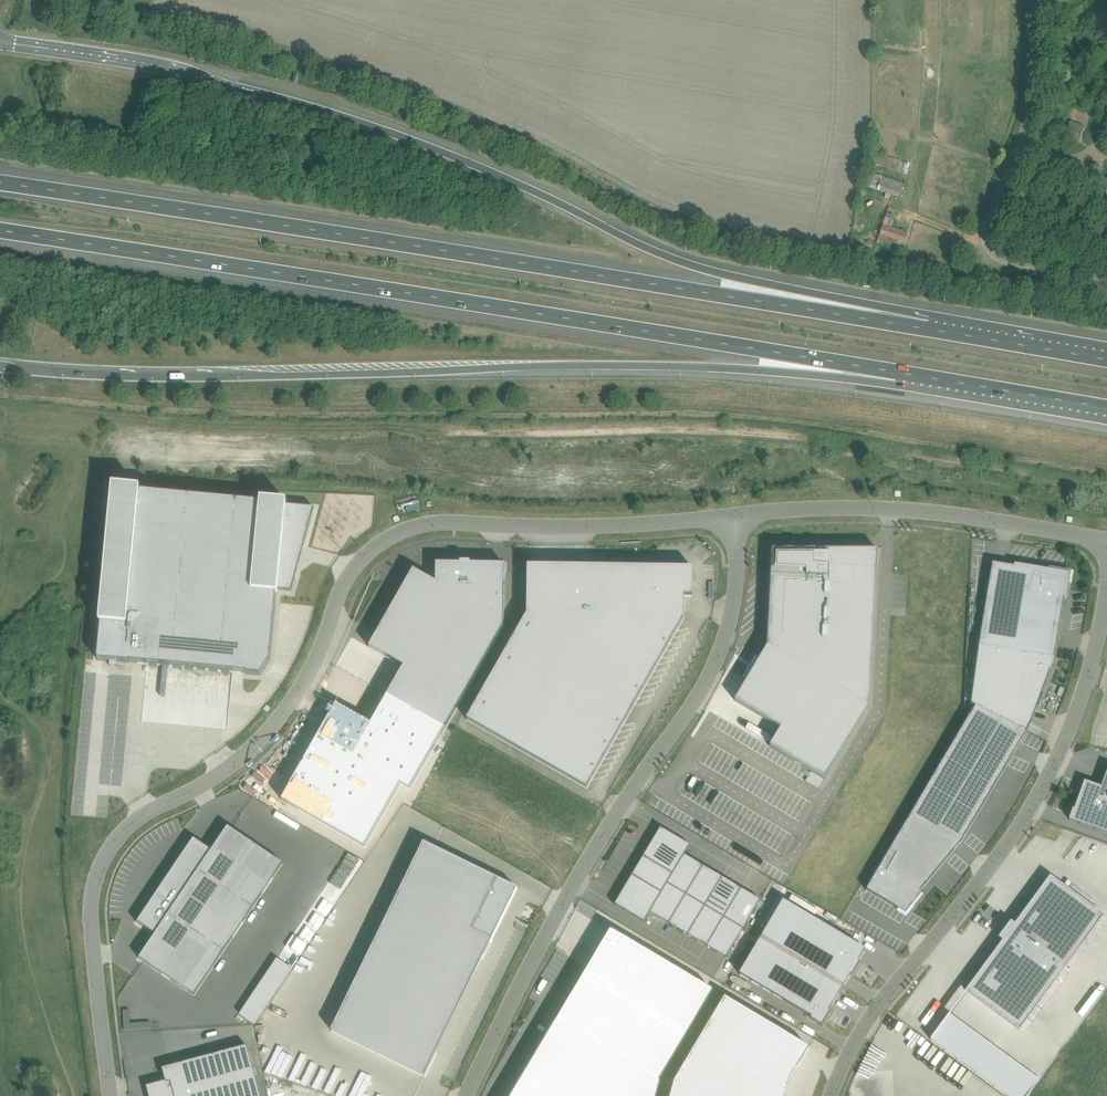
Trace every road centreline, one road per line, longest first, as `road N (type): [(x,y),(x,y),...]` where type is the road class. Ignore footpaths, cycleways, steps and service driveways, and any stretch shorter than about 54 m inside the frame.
road 1 (residential): [(735,515),(602,525),(437,522),(375,547),(346,579),(314,663),(268,731),(216,776),(132,823),(101,866),(91,909),(111,1095)]
road 2 (motorway): [(928,328),(689,264),(490,171),(326,112),(141,62),(0,43)]
road 3 (motorway): [(928,328),(0,183)]
road 4 (motorway): [(0,230),(897,372)]
road 5 (motorway): [(0,366),(238,376),(582,365),(897,372)]
road 6 (residential): [(466,1095),(592,854),(709,677),(735,594),(735,515)]
road 7 (residential): [(1106,589),(1073,721),(1029,812),(878,1006),(831,1095)]
road 8 (unclassified): [(1106,275),(999,254),(988,242),(1031,102),(1036,0)]
road 9 (residential): [(1106,539),(889,508),(735,515)]
road 10 (motorway): [(897,372),(1106,408)]
road 11 (motorway): [(1106,359),(928,328)]

